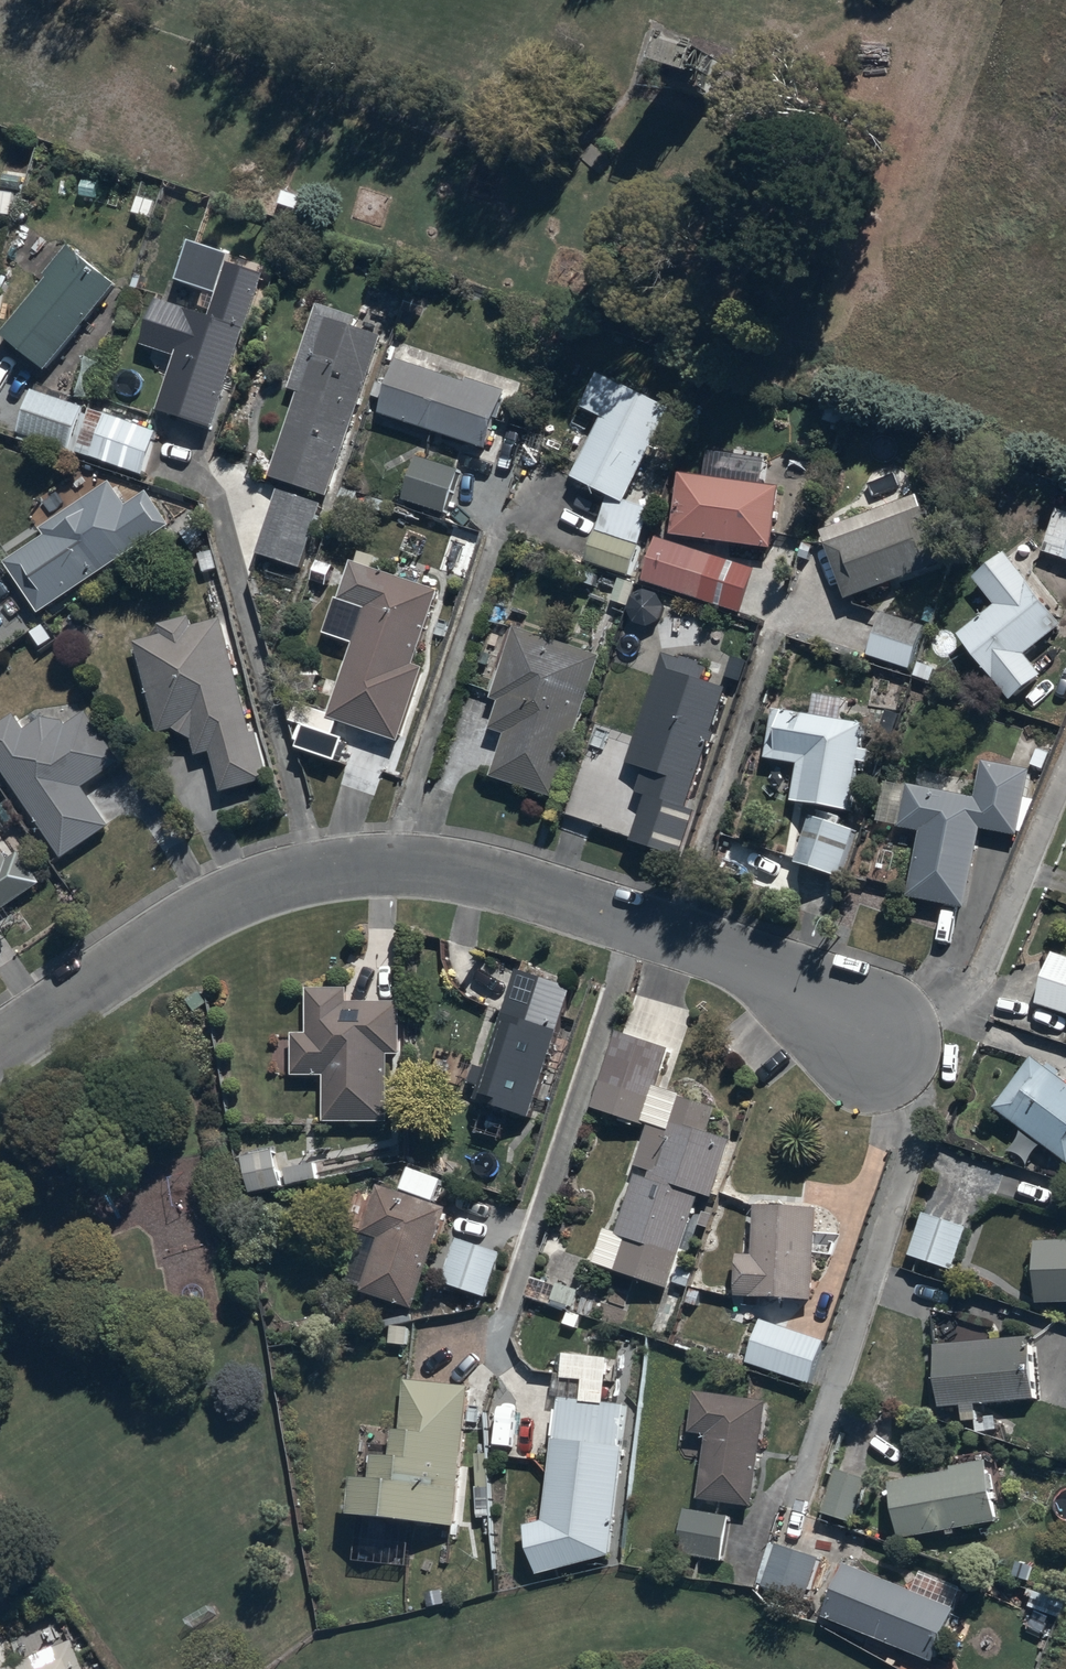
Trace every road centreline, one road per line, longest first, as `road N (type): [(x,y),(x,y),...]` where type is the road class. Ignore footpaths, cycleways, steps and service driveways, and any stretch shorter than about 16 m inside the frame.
road 1 (residential): [(0,1044),(224,900),(275,879),(389,863),(480,874),(722,950),(821,993),(878,1041)]

